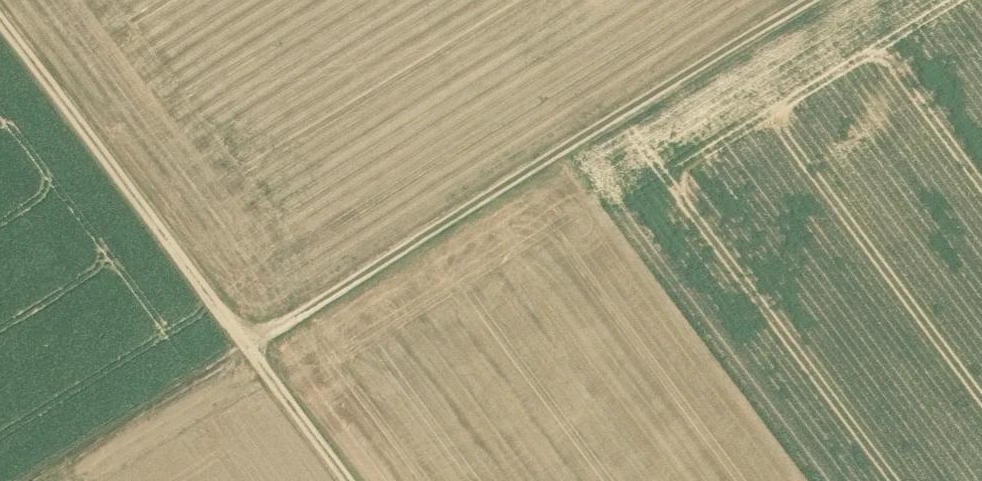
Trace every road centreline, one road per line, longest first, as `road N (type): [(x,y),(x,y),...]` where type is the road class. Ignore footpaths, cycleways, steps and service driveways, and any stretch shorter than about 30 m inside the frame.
road 1 (track): [(810,0),(249,347)]
road 2 (track): [(0,17),(349,480)]
road 3 (track): [(30,480),(249,347)]

